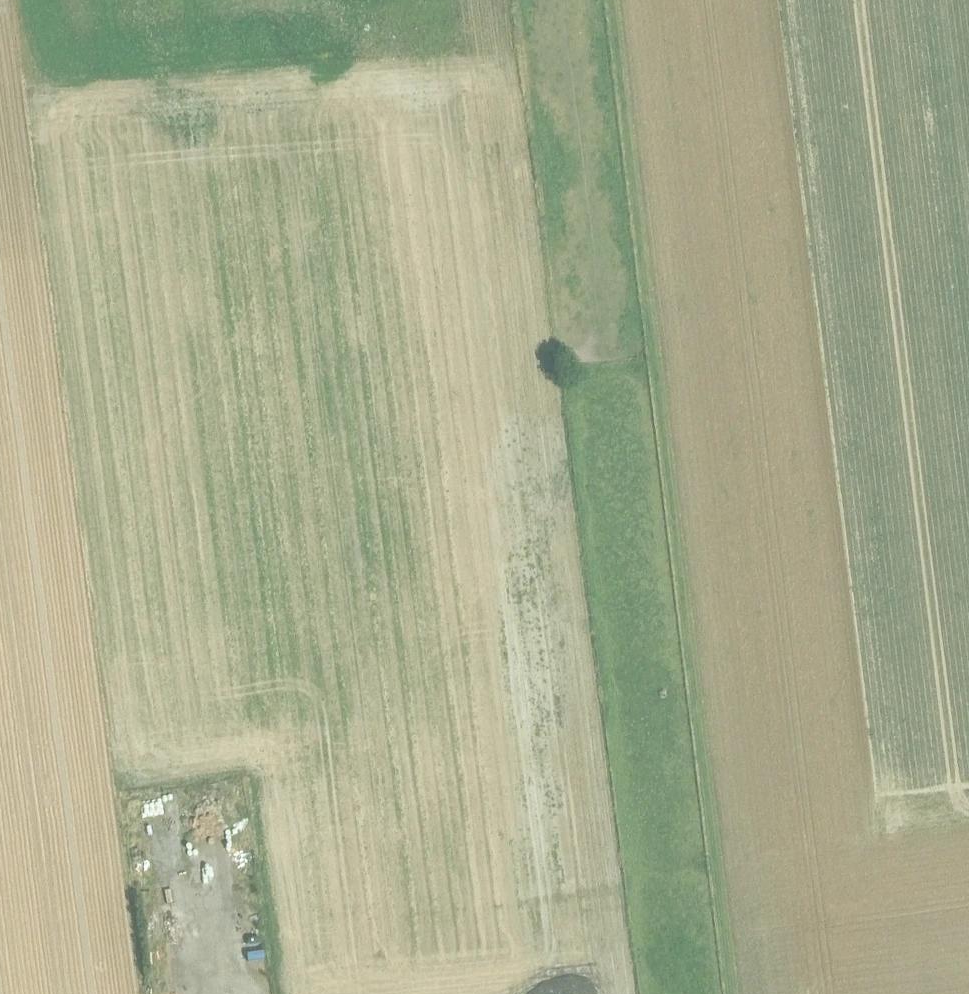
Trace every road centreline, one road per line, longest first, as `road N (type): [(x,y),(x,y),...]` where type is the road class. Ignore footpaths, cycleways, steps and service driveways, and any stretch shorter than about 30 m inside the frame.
road 1 (track): [(733,993),(611,0)]

